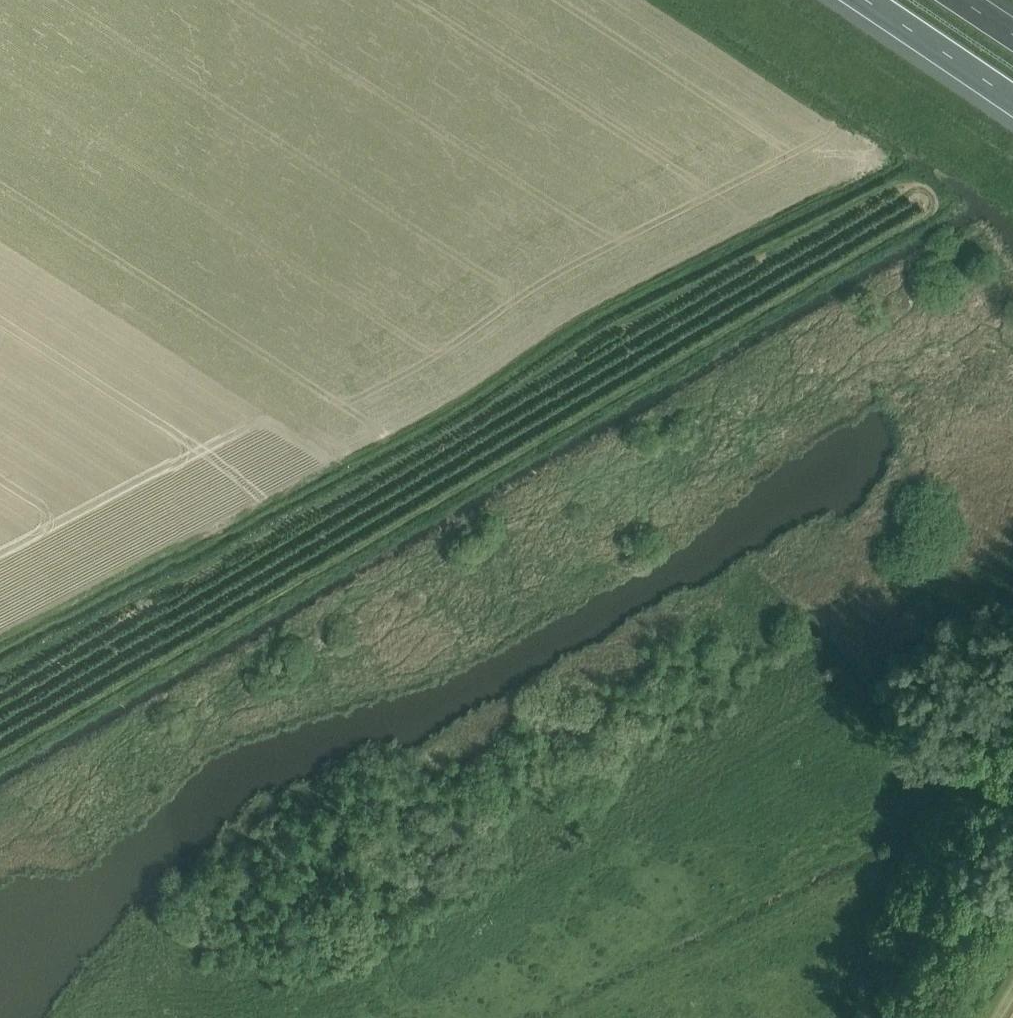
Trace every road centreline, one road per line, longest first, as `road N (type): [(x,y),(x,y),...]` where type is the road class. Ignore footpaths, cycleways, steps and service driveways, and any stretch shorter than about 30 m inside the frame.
road 1 (motorway): [(857,0),(1012,107)]

